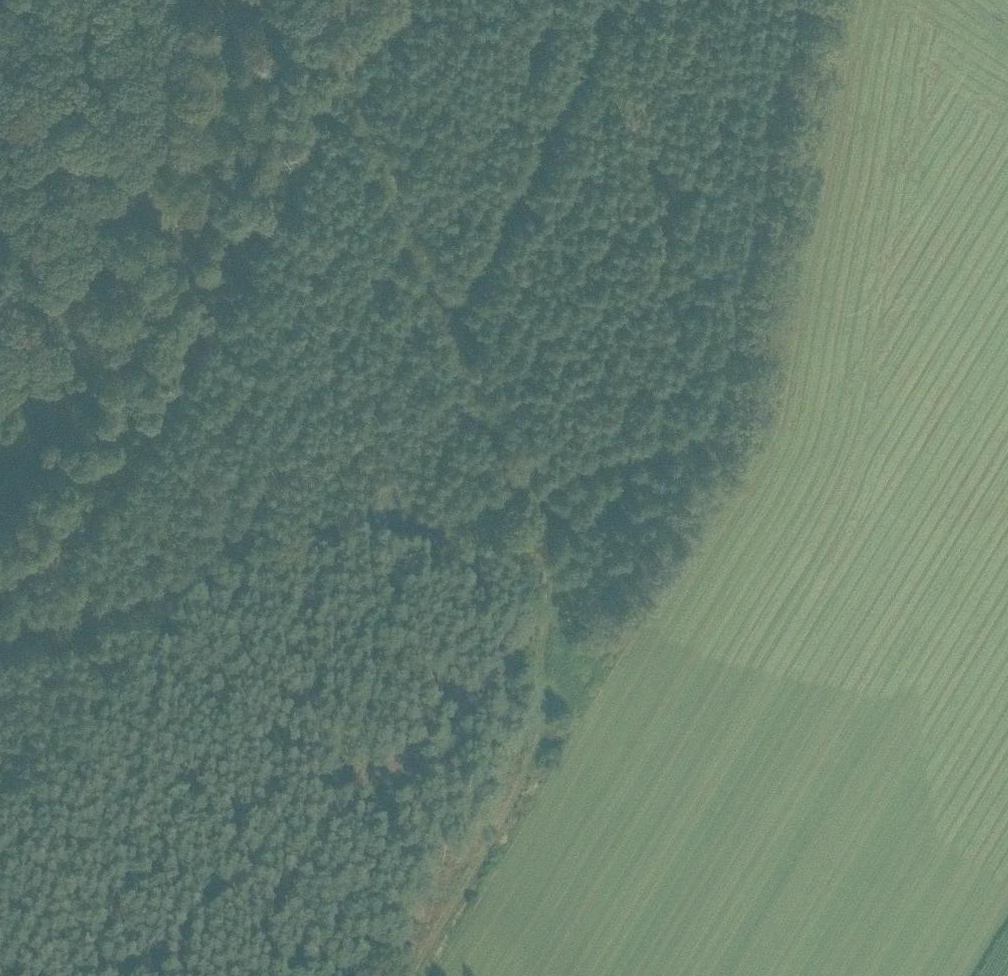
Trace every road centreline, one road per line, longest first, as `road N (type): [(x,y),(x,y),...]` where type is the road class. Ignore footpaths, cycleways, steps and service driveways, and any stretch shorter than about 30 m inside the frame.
road 1 (track): [(415,975),(517,795),(547,718),(553,596),(532,484),(409,186),(319,0)]
road 2 (track): [(532,484),(0,632)]
road 3 (track): [(199,0),(152,285),(58,418),(0,471)]
road 4 (track): [(456,310),(605,0)]

